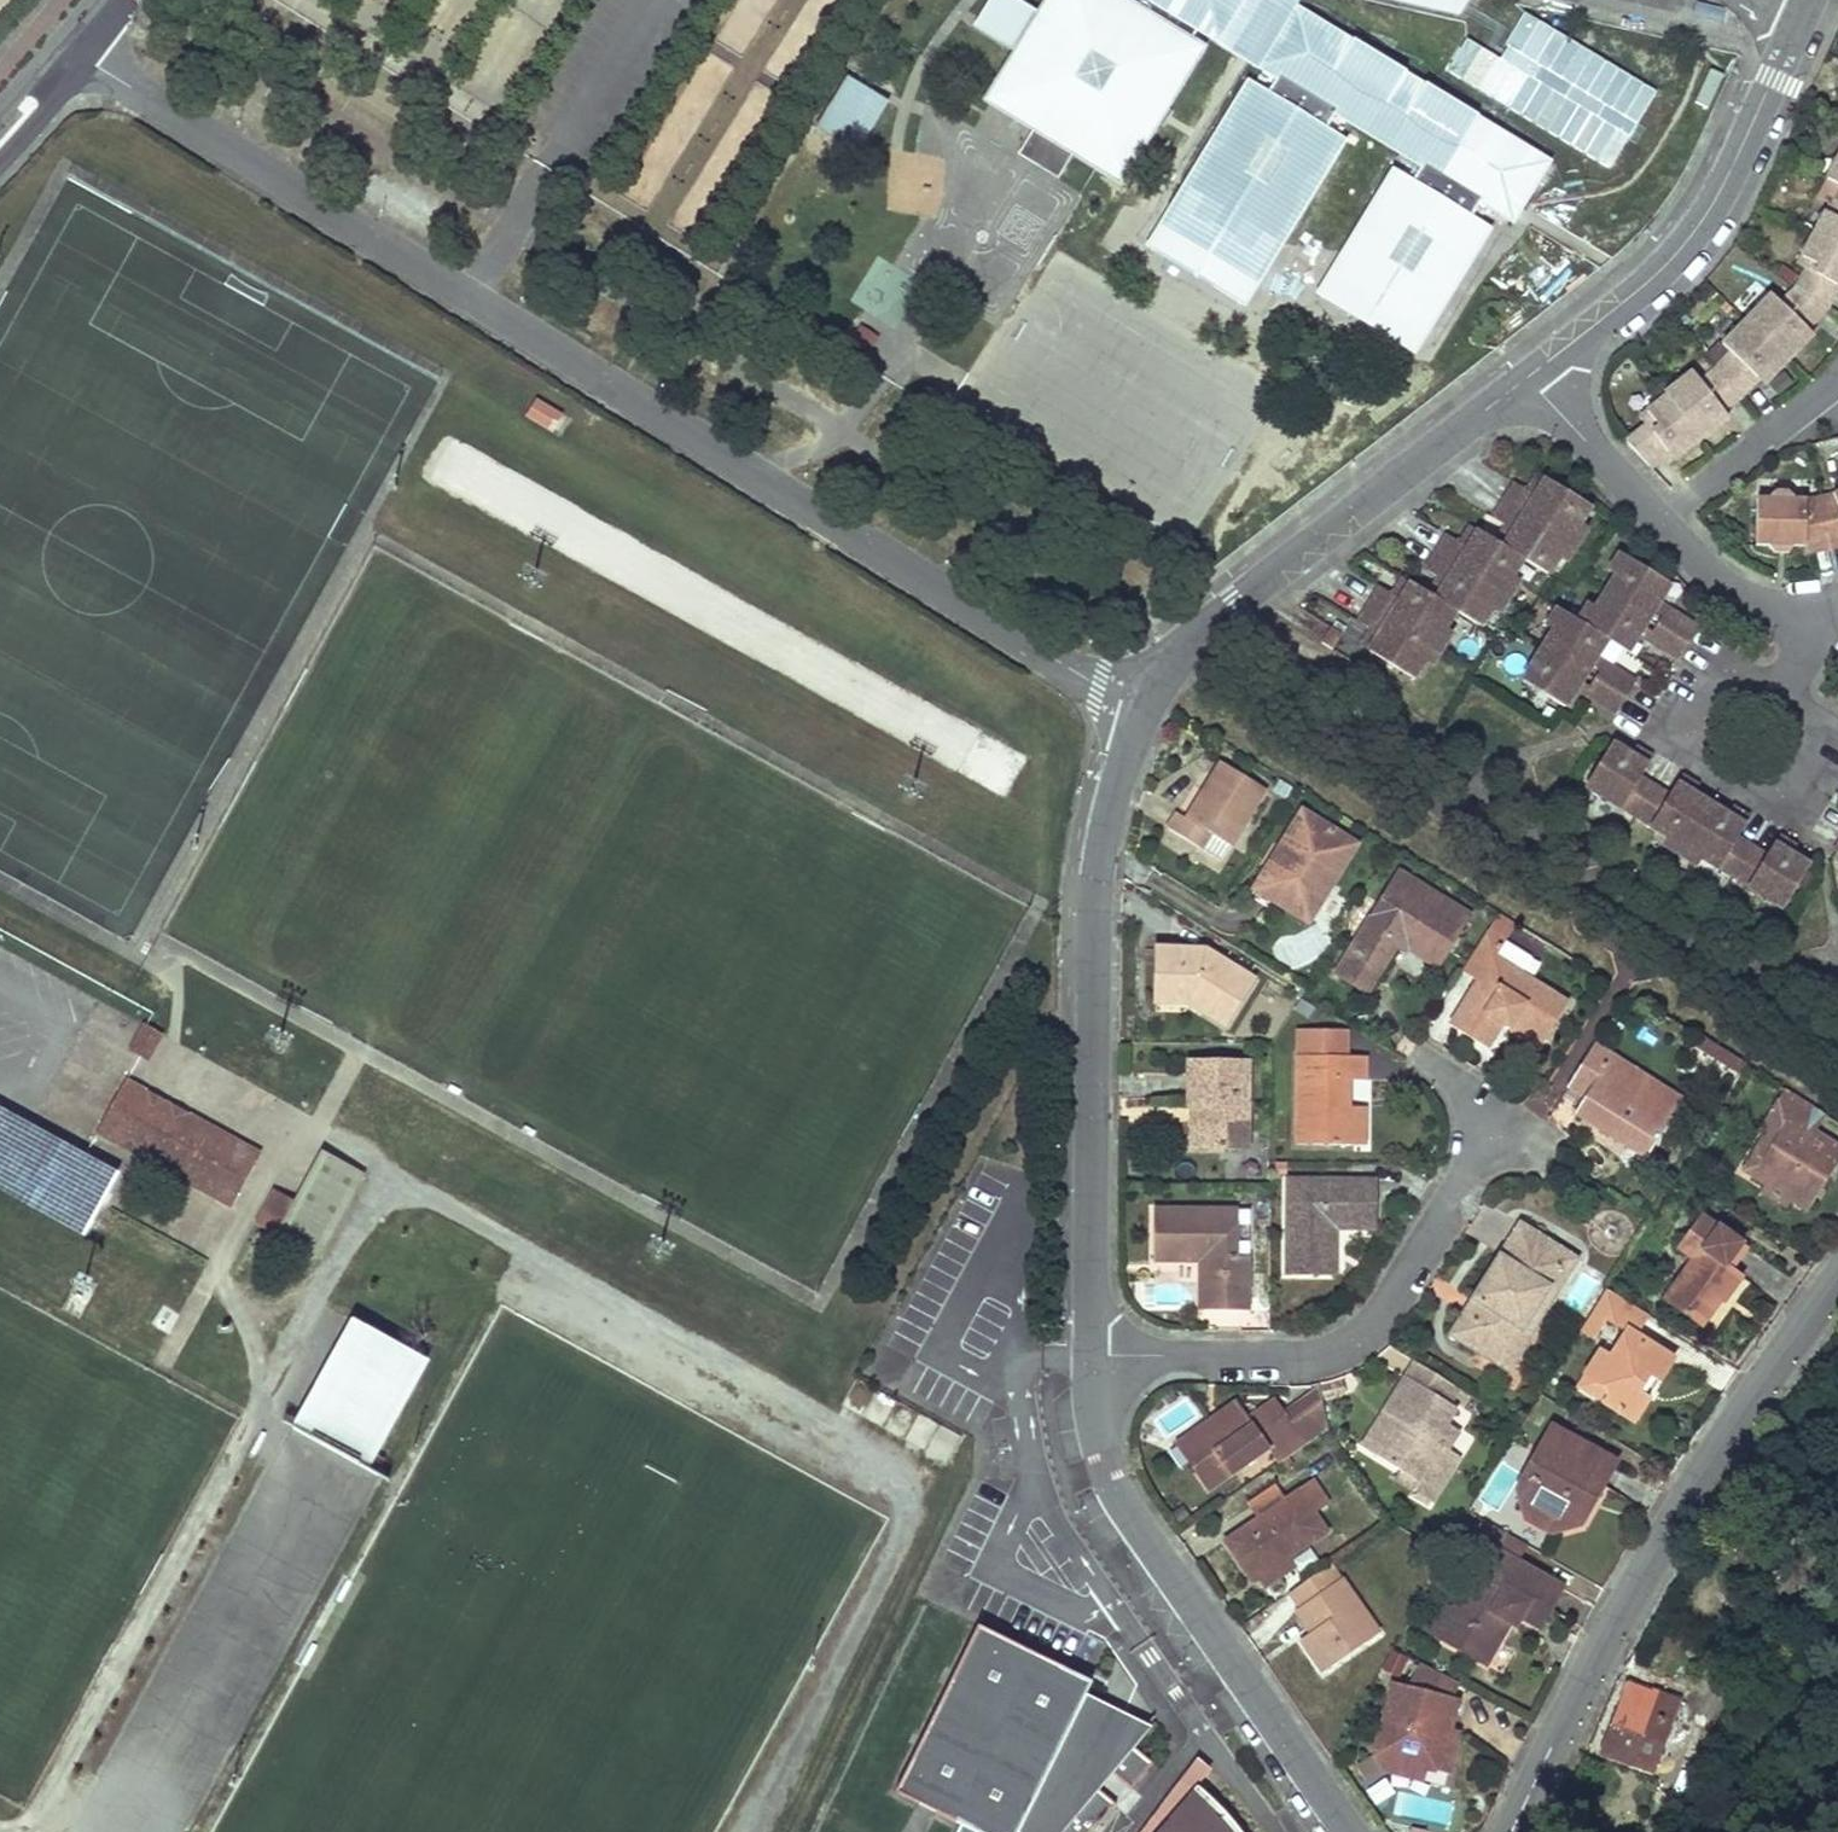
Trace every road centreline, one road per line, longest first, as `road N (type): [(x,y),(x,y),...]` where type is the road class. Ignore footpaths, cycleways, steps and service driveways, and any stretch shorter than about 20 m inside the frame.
road 1 (residential): [(74,53),(1134,708)]
road 2 (residential): [(1134,708),(1097,872),(1091,1363)]
road 3 (residential): [(1837,1274),(1749,1393),(1601,1647),(1518,1831)]
road 4 (residential): [(1091,1363),(1100,1453),(1118,1507),(1346,1831)]
road 5 (residential): [(1494,1128),(1370,1329),(1330,1354),(1091,1363)]
road 6 (residential): [(1532,376),(1253,590),(1169,662),(1134,708)]
road 7 (residential): [(1811,0),(1719,198),(1633,298),(1532,376)]
road 8 (residential): [(1781,681),(1747,674),(1715,688),(1695,716),(1694,750),(1711,780),(1742,795),(1776,792),(1811,755)]
road 9 (residential): [(1661,517),(1837,374)]
road 10 (residential): [(1532,376),(1661,517)]
road 11 (residential): [(1661,517),(1753,597),(1806,605)]
road 12 (residential): [(0,161),(74,53)]

